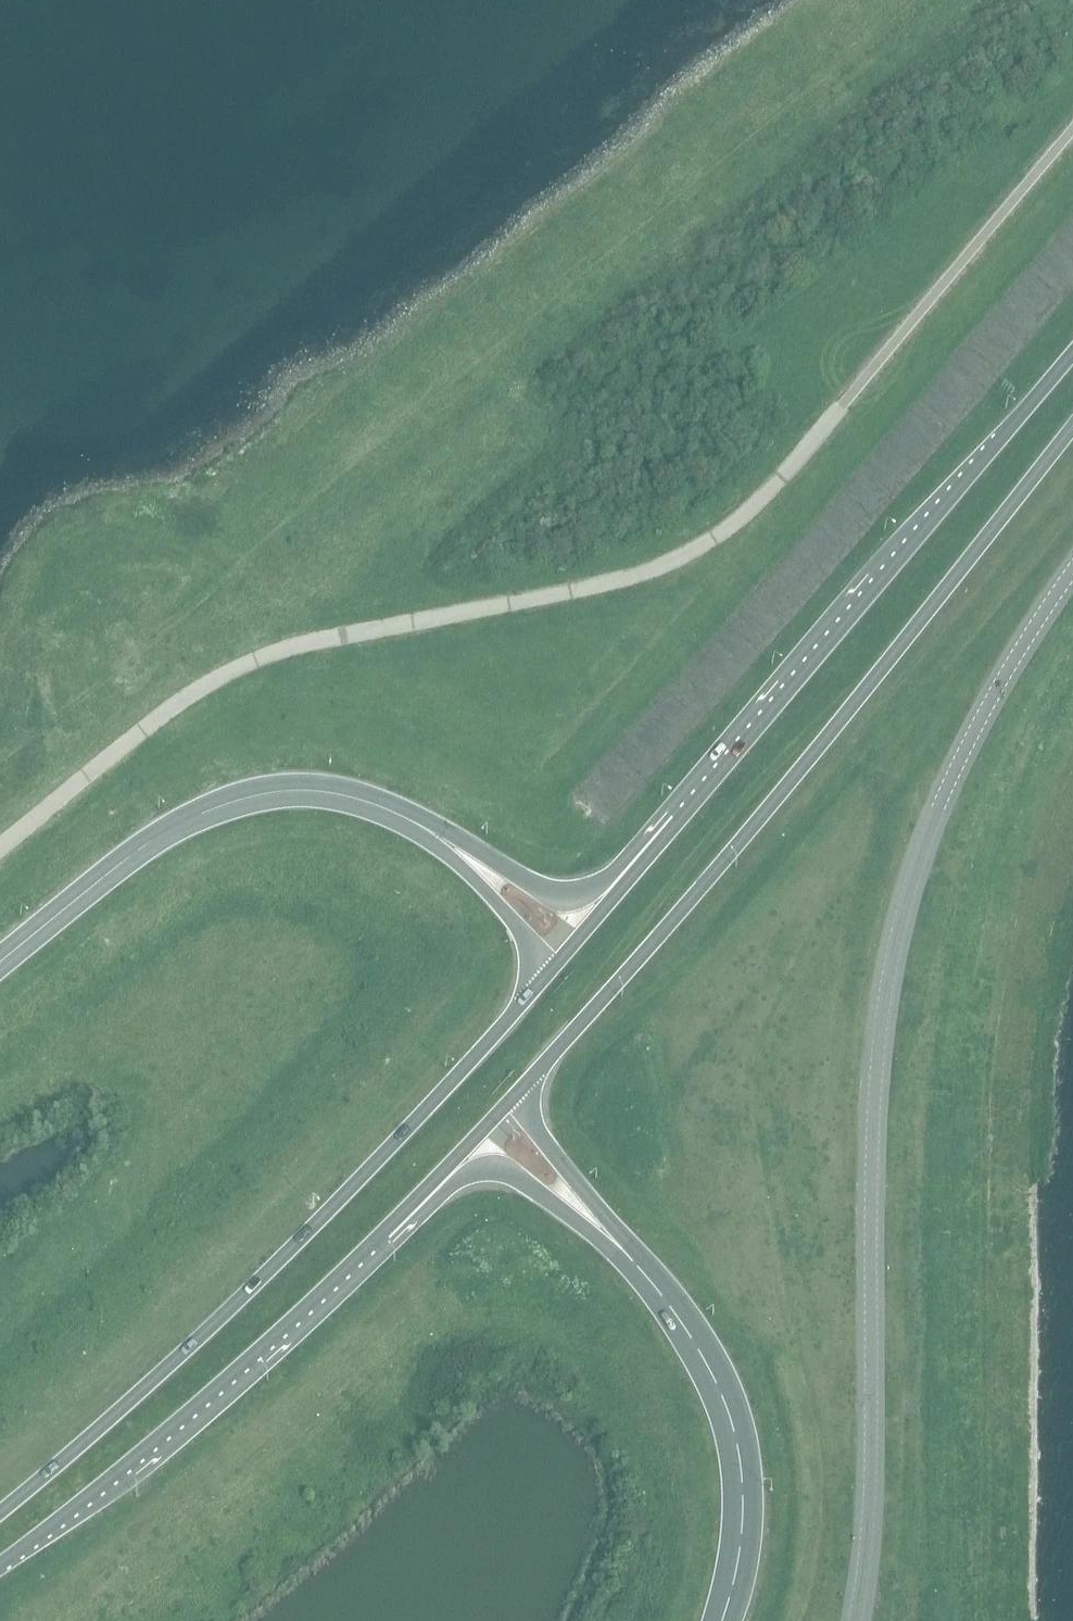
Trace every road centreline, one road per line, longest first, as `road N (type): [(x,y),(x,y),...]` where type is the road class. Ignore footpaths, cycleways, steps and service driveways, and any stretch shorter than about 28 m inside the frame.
road 1 (tertiary): [(855,1620),(870,1482),(876,1062),(897,932),(924,842),(970,737),(1072,569)]
road 2 (trunk): [(525,1085),(727,858),(1072,426)]
road 3 (trunk): [(535,988),(294,1247),(0,1512)]
road 4 (trunk): [(1072,350),(616,891)]
road 5 (trunk): [(0,1565),(228,1376),(446,1168)]
road 6 (trunk): [(415,825),(325,794),(230,805),(143,850),(0,966)]
road 7 (trunk): [(600,1226),(691,1329),(740,1430),(747,1501),(723,1620)]
road 8 (trunk): [(616,891),(542,889),(415,825)]
road 9 (trunk): [(415,825),(523,932),(535,988)]
road 10 (trunk): [(446,1168),(505,1171),(600,1226)]
road 11 (trunk): [(600,1226),(540,1138),(525,1085)]
road 12 (trunk): [(616,891),(535,988)]

